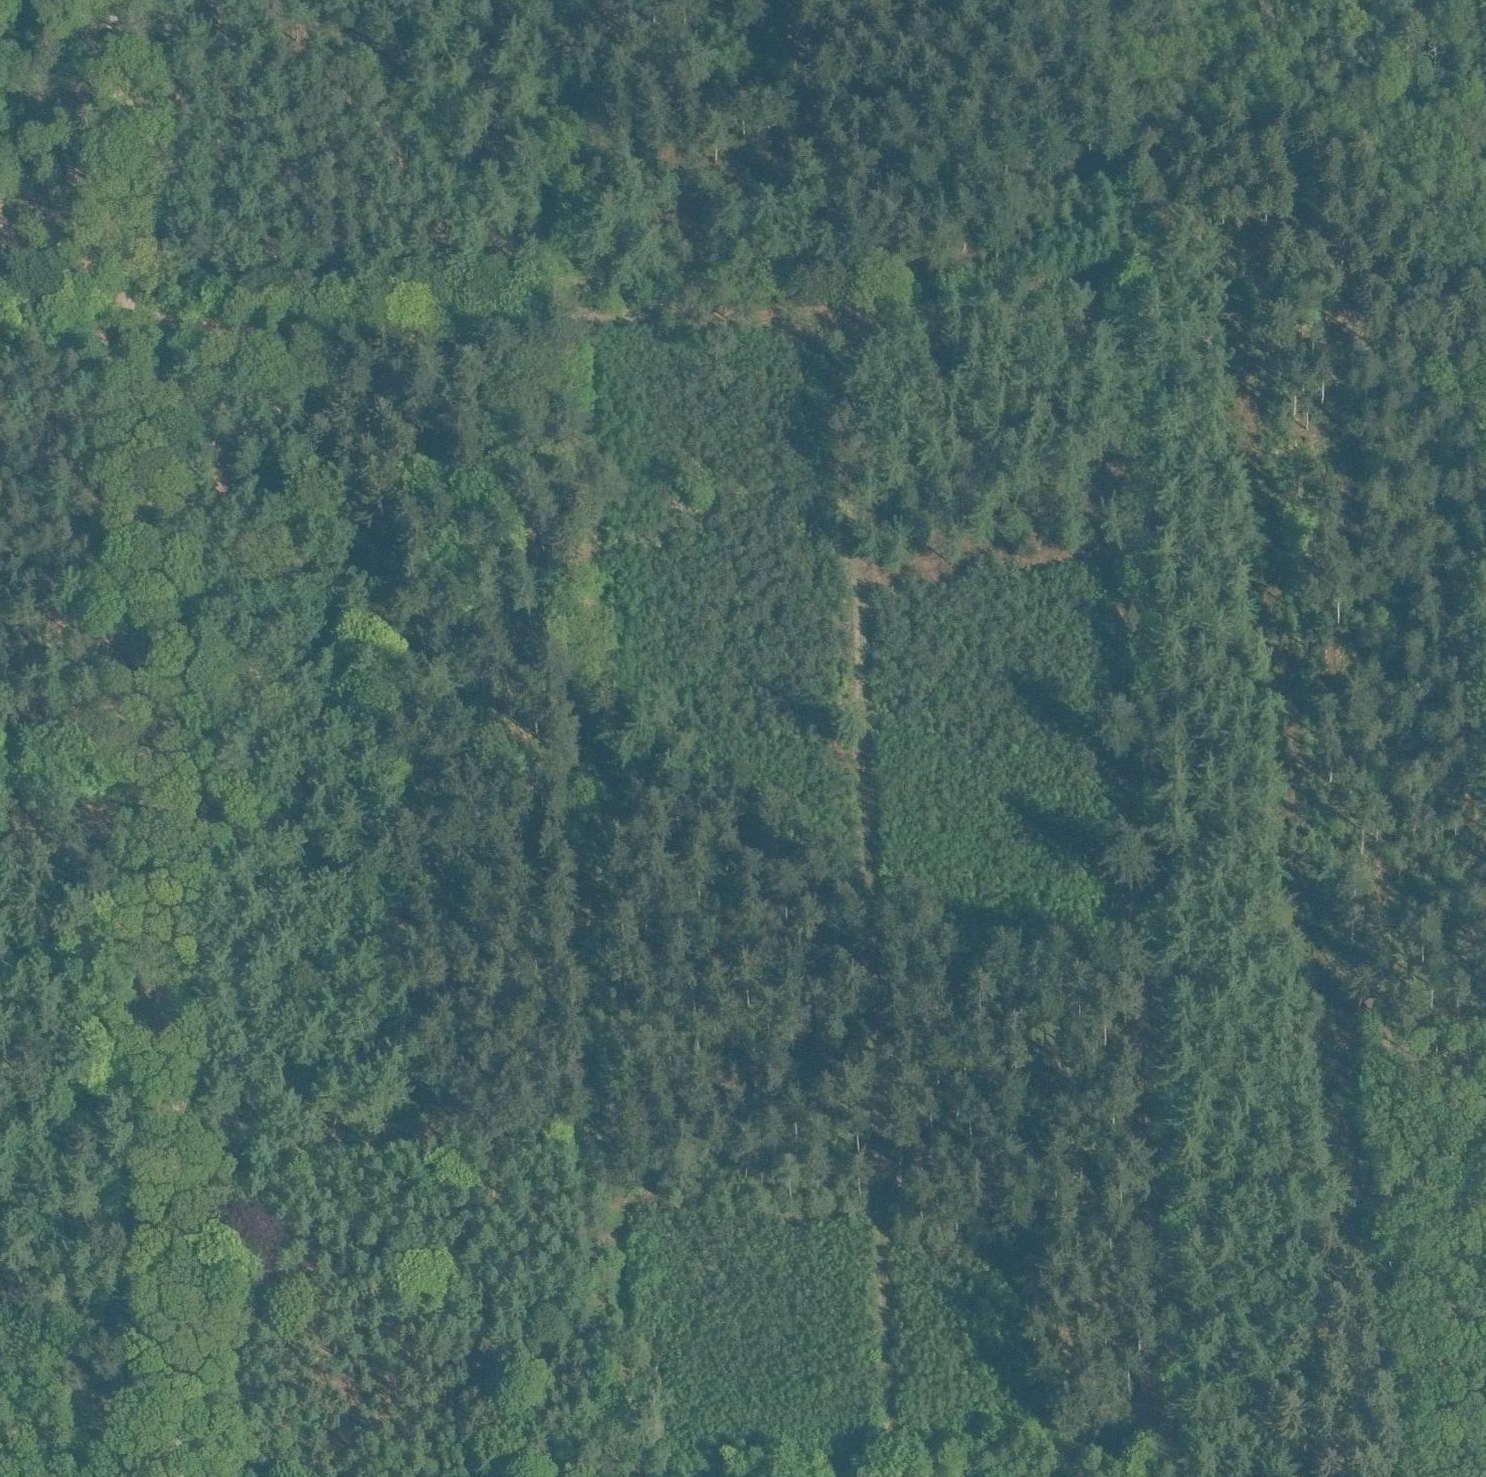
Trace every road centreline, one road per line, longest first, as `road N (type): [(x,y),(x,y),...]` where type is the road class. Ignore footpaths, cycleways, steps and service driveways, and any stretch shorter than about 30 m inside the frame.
road 1 (track): [(0,317),(139,315)]

